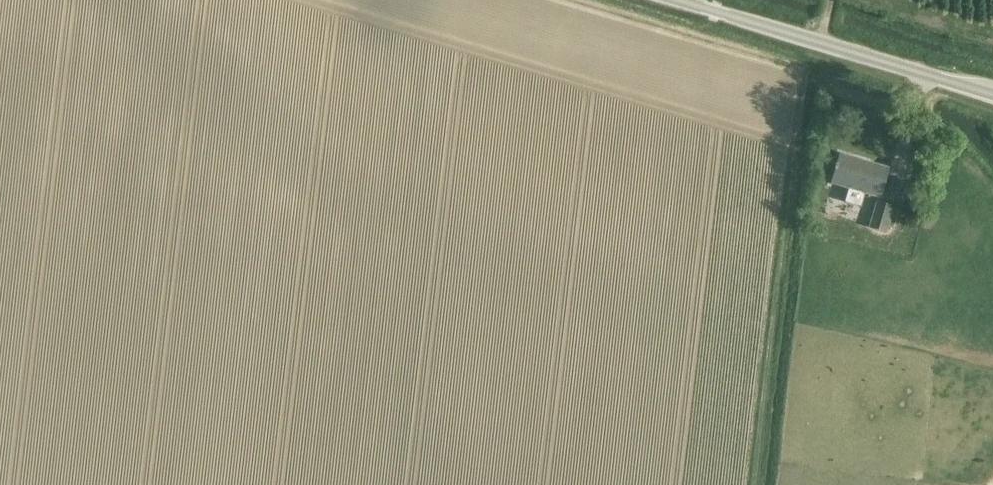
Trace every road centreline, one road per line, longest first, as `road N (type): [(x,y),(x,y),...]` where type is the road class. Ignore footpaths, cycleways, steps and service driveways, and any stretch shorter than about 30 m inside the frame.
road 1 (unclassified): [(992,100),(659,0)]

